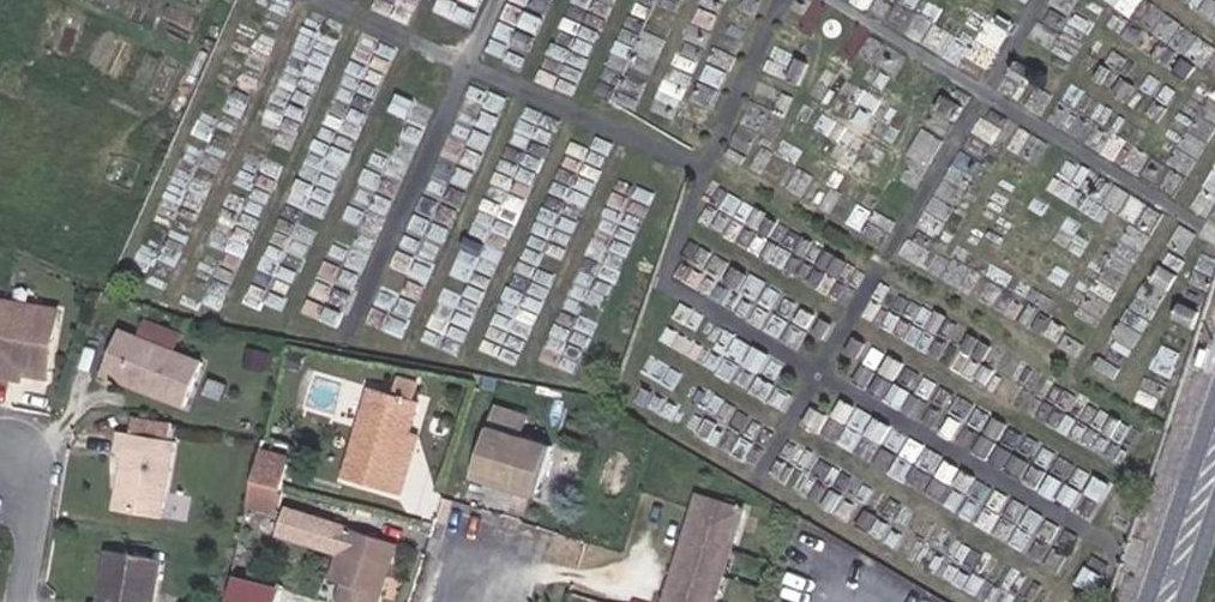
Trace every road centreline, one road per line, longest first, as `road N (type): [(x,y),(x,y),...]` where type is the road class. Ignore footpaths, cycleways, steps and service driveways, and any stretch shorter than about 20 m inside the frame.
road 1 (secondary): [(1214,411),(1150,601)]
road 2 (residential): [(25,601),(39,518),(11,466)]

